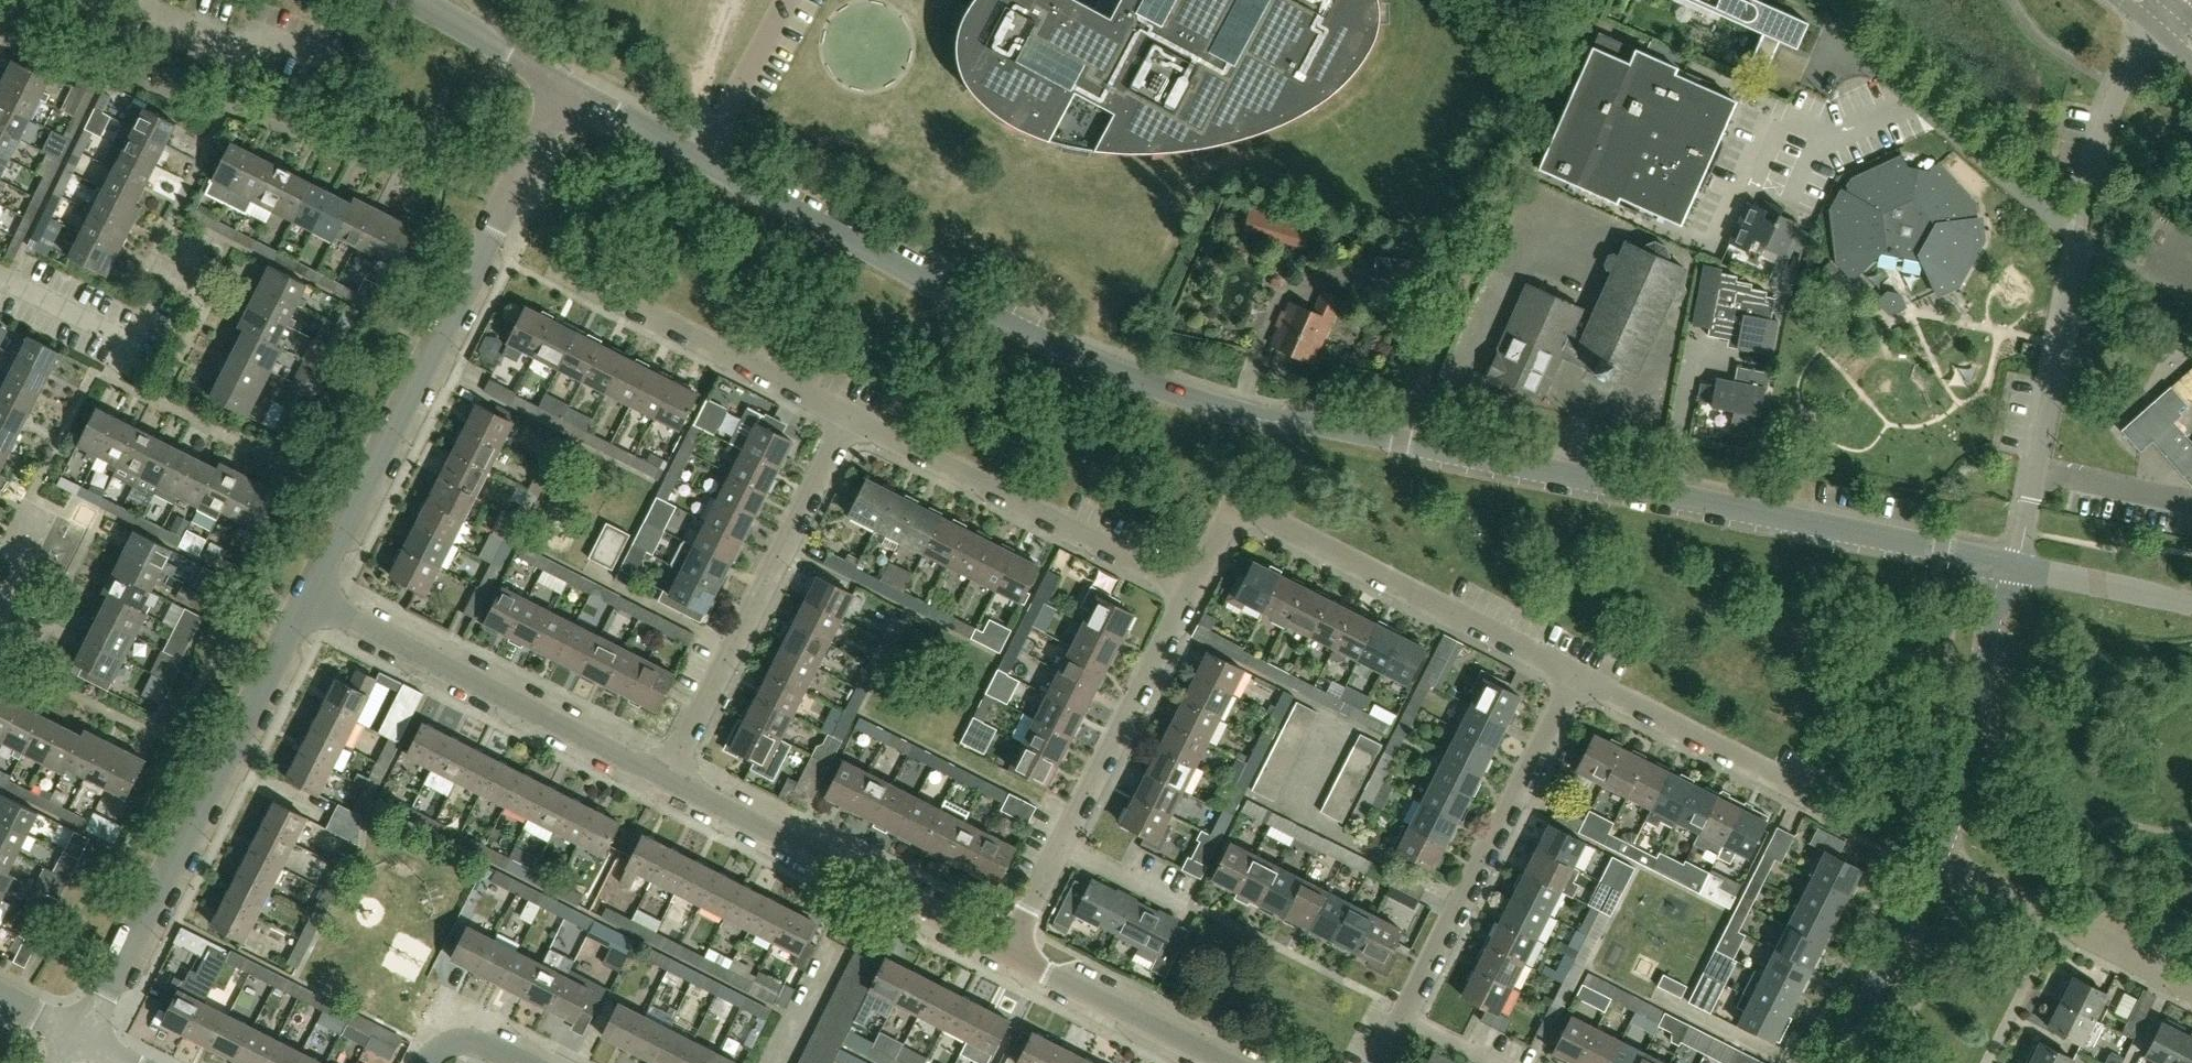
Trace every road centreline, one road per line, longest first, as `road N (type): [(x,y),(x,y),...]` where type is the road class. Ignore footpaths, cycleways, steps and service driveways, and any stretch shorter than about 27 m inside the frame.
road 1 (tertiary): [(2015,568),(1318,423),(1274,424),(1150,386),(979,310),(566,90)]
road 2 (unclassified): [(2015,568),(2080,240),(1840,36),(1825,69)]
road 3 (residential): [(307,597),(566,90)]
road 4 (residential): [(79,1038),(307,597)]
road 5 (residential): [(1576,676),(1236,504),(1190,591)]
road 6 (residential): [(667,779),(850,414)]
road 7 (residential): [(667,779),(307,597)]
road 8 (residential): [(1190,591),(850,414)]
road 9 (residential): [(1008,952),(667,779)]
road 10 (residential): [(1405,1015),(1576,676)]
road 11 (residential): [(850,414),(556,267)]
road 12 (tertiary): [(1938,855),(1961,790),(1995,610),(2015,568)]
road 13 (residential): [(1190,591),(1061,845)]
road 14 (residential): [(2191,984),(1938,855)]
road 15 (residential): [(1227,1062),(1008,952)]
road 16 (residential): [(1576,676),(1795,785)]
road 17 (tertiary): [(1835,1062),(1938,855)]
road 18 (residential): [(154,295),(128,344),(0,278)]
road 19 (tertiary): [(2191,607),(2015,568)]
road 20 (tertiary): [(566,90),(420,0)]
road 21 (unclassified): [(2092,183),(2119,89),(2158,31)]
road 22 (residential): [(1180,904),(1061,845)]

